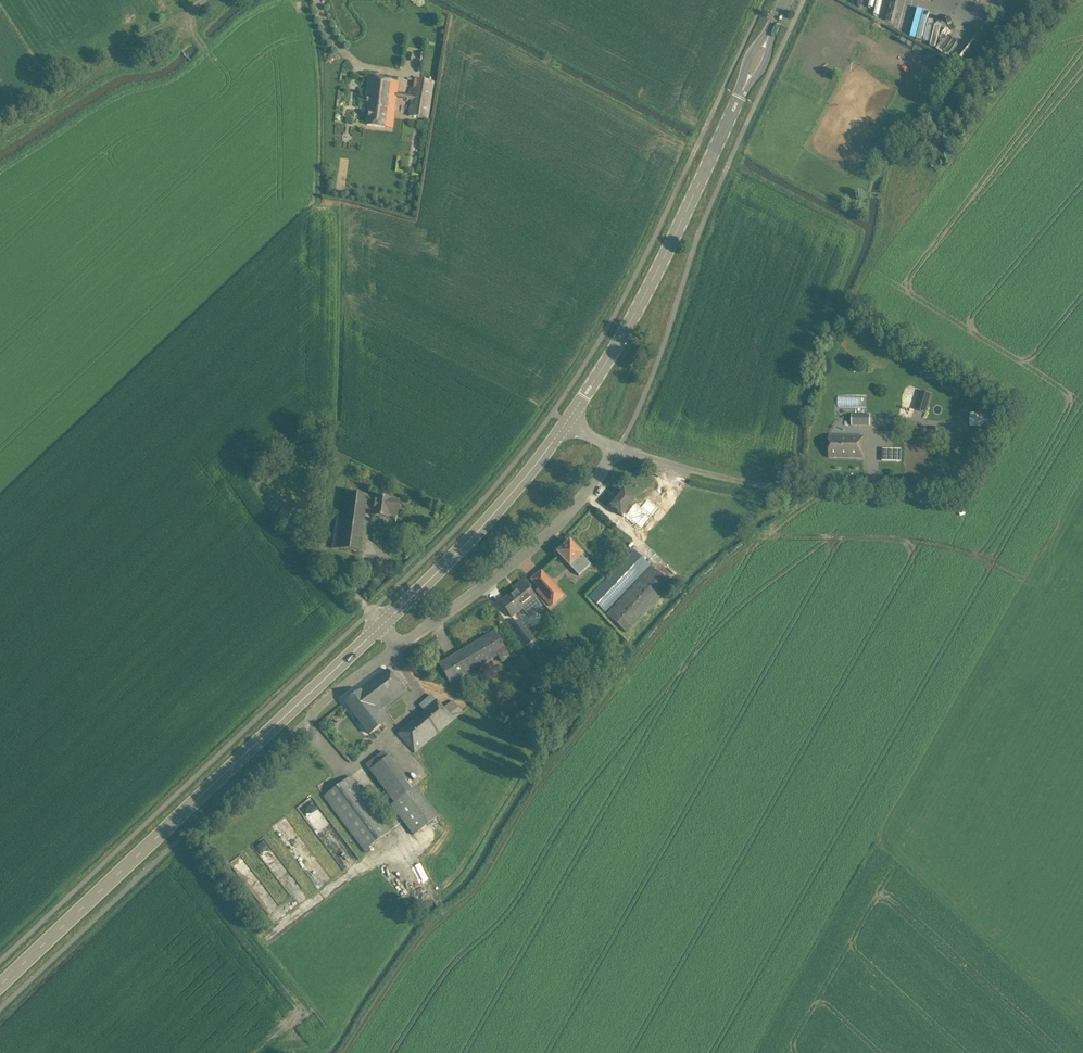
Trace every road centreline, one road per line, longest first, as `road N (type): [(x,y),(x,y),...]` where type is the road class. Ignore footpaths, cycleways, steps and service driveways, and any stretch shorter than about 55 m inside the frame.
road 1 (secondary): [(0,987),(383,628)]
road 2 (secondary): [(568,422),(661,265),(742,90)]
road 3 (unclassified): [(402,645),(545,537),(620,447),(568,422)]
road 4 (secondary): [(383,628),(516,492),(568,422)]
road 5 (unclassified): [(344,773),(309,719),(402,645)]

